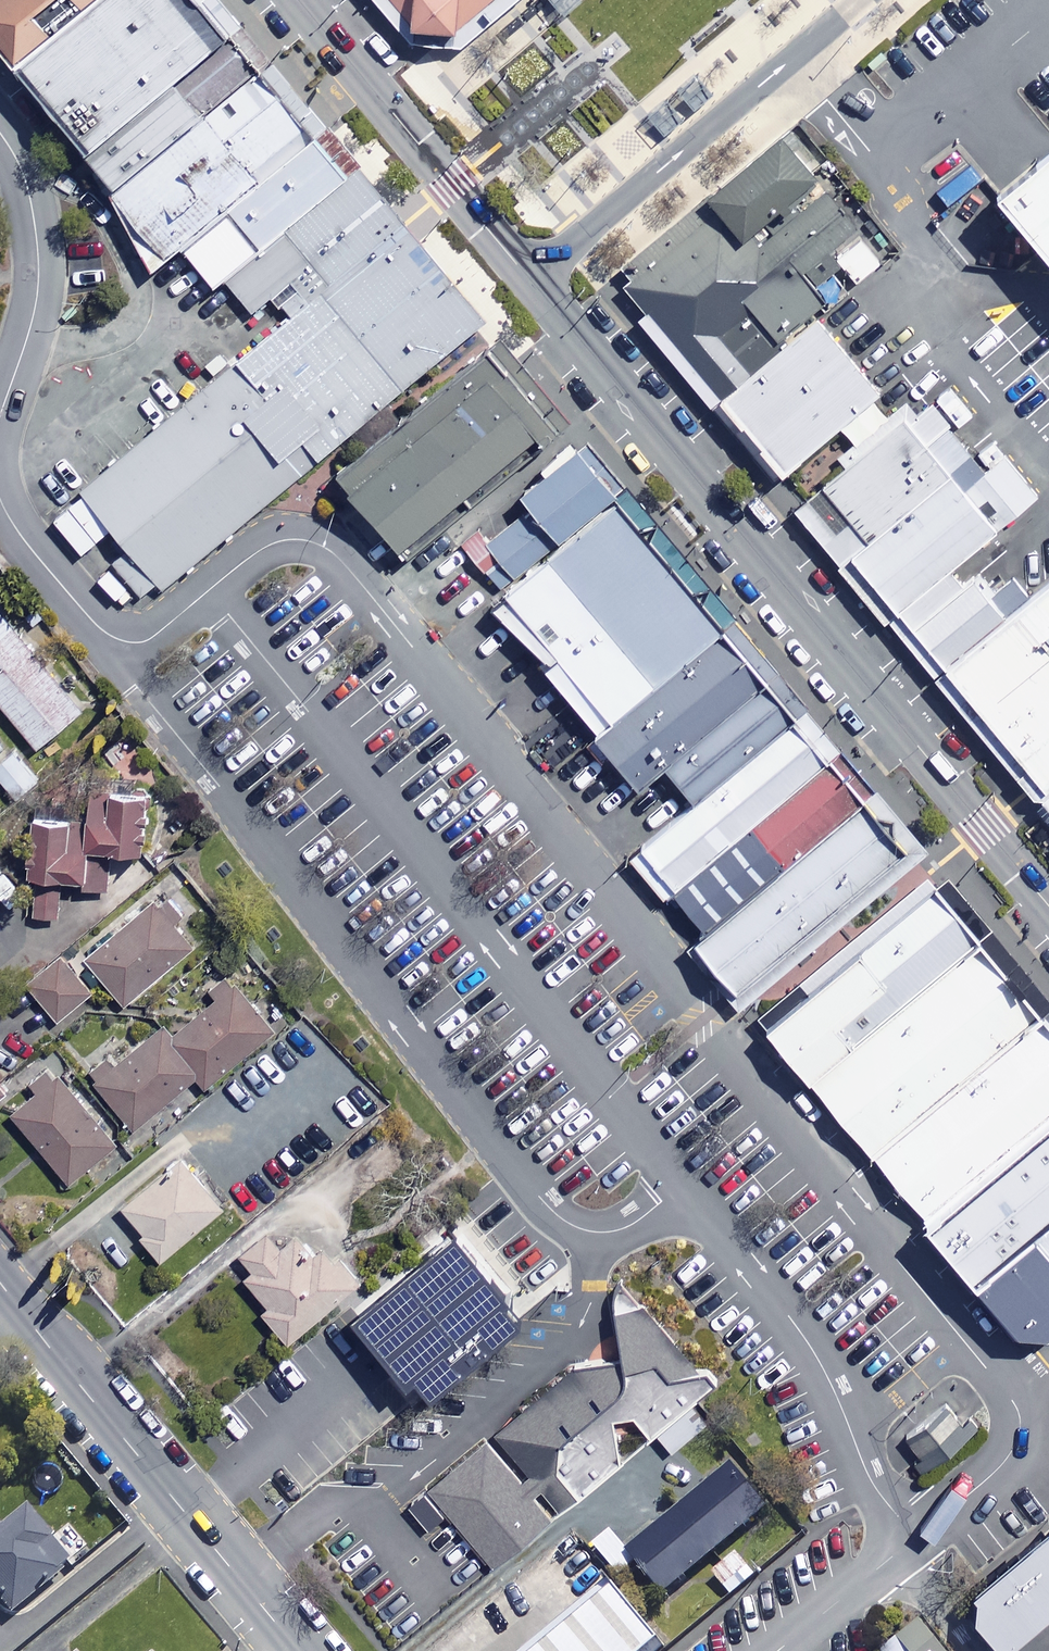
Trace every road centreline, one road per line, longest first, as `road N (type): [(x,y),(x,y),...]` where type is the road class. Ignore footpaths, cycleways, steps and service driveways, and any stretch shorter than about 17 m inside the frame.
road 1 (secondary): [(1048,908),(531,279)]
road 2 (tertiary): [(298,1650),(0,1286)]
road 3 (residential): [(531,279),(859,0)]
road 4 (secondary): [(531,279),(297,0)]

